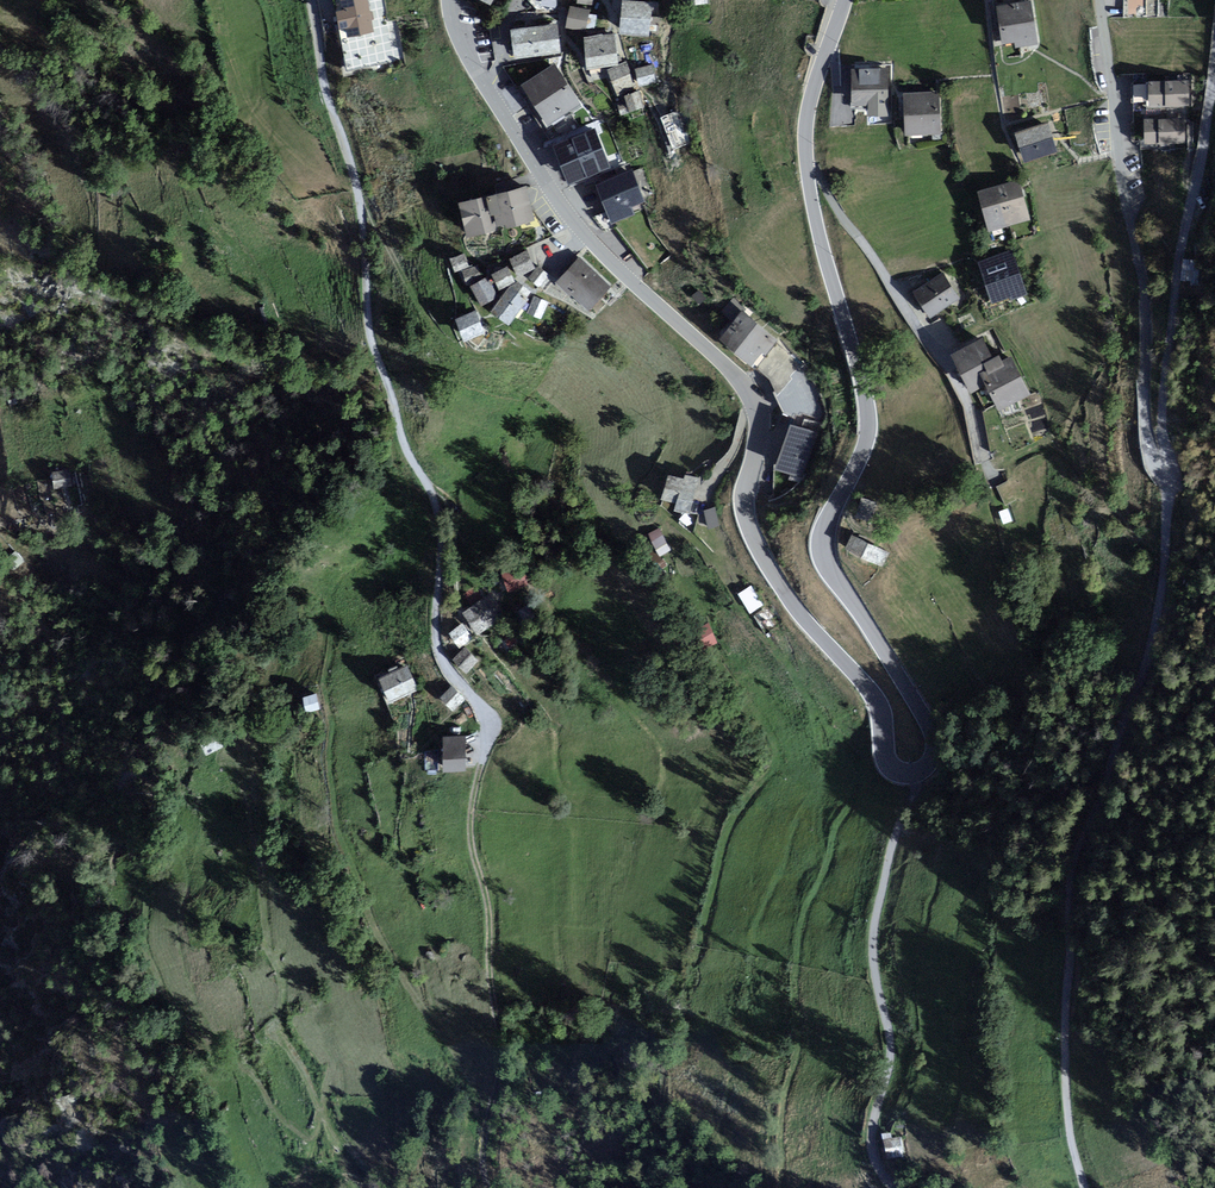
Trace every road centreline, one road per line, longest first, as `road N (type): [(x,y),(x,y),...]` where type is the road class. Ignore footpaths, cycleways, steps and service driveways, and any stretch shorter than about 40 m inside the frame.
road 1 (tertiary): [(450,0),(463,45),(591,243),(756,401),(765,424),(748,507),(760,548),(785,593),(872,692),(894,769),(923,779)]
road 2 (residential): [(311,0),(329,99),(366,214),(374,336),(411,454),(448,523),(440,652),(494,721)]
road 3 (residential): [(1086,1187),(1069,1108),(1066,1039),(1075,871),(1139,692),(1161,595),(1169,460)]
road 4 (tertiary): [(923,779),(936,770),(935,738),(829,566),(834,512),(868,451),(873,423),(810,179)]
road 5 (residential): [(1101,0),(1152,332),(1145,419),(1152,460),(1159,467),(1169,460)]
road 6 (residential): [(923,779),(891,853),(873,940),(890,1036),(873,1151),(891,1187)]
road 7 (residential): [(1169,460),(1172,330),(1214,90)]
road 8 (residential): [(991,478),(959,382),(821,179),(810,179)]
road 9 (tertiary): [(810,179),(813,94),(846,0)]

